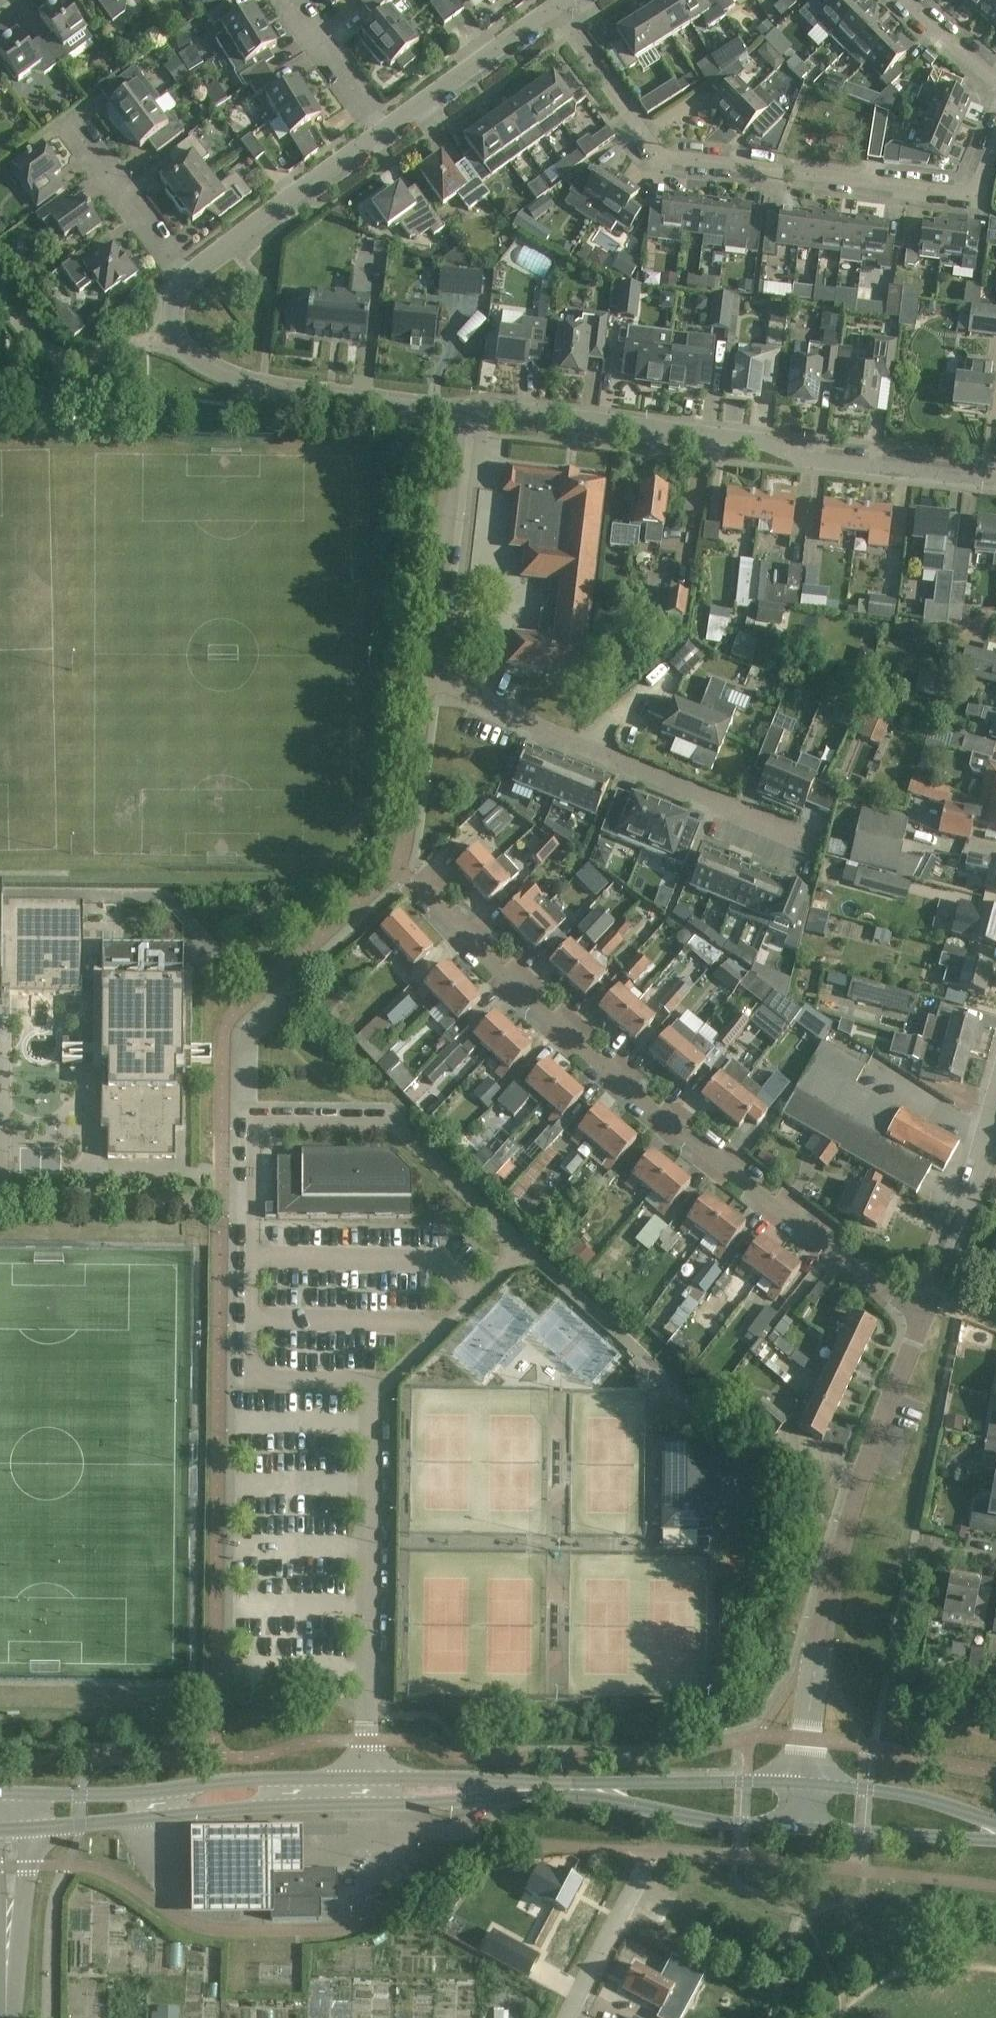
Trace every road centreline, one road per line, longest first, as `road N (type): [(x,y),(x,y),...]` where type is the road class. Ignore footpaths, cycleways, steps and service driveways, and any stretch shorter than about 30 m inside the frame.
road 1 (secondary): [(801,1783),(367,1778),(226,1781),(139,1794),(7,1792)]
road 2 (secondary): [(35,1827),(554,1795),(798,1828)]
road 3 (residential): [(925,1315),(597,1062),(411,880)]
road 4 (residential): [(995,150),(978,196),(655,152),(554,7)]
road 5 (residential): [(995,480),(807,460),(766,442),(497,408),(460,411)]
road 6 (residential): [(801,1783),(836,1546),(925,1315)]
road 7 (residential): [(428,676),(822,847)]
road 8 (residential): [(460,411),(281,391),(205,366),(172,332),(174,295),(187,276)]
road 9 (residential): [(428,676),(460,411)]
road 10 (residential): [(187,276),(383,130)]
road 11 (residential): [(925,1315),(995,1112)]
road 12 (residential): [(383,130),(554,7)]
road 13 (secondary): [(995,1823),(926,1799),(801,1783)]
road 14 (secondary): [(798,1828),(995,1838)]
road 15 (residential): [(187,276),(67,122)]
road 16 (residential): [(10,2017),(35,1827)]
road 17 (residential): [(569,2017),(654,1853)]
road 18 (residential): [(383,130),(290,0)]

